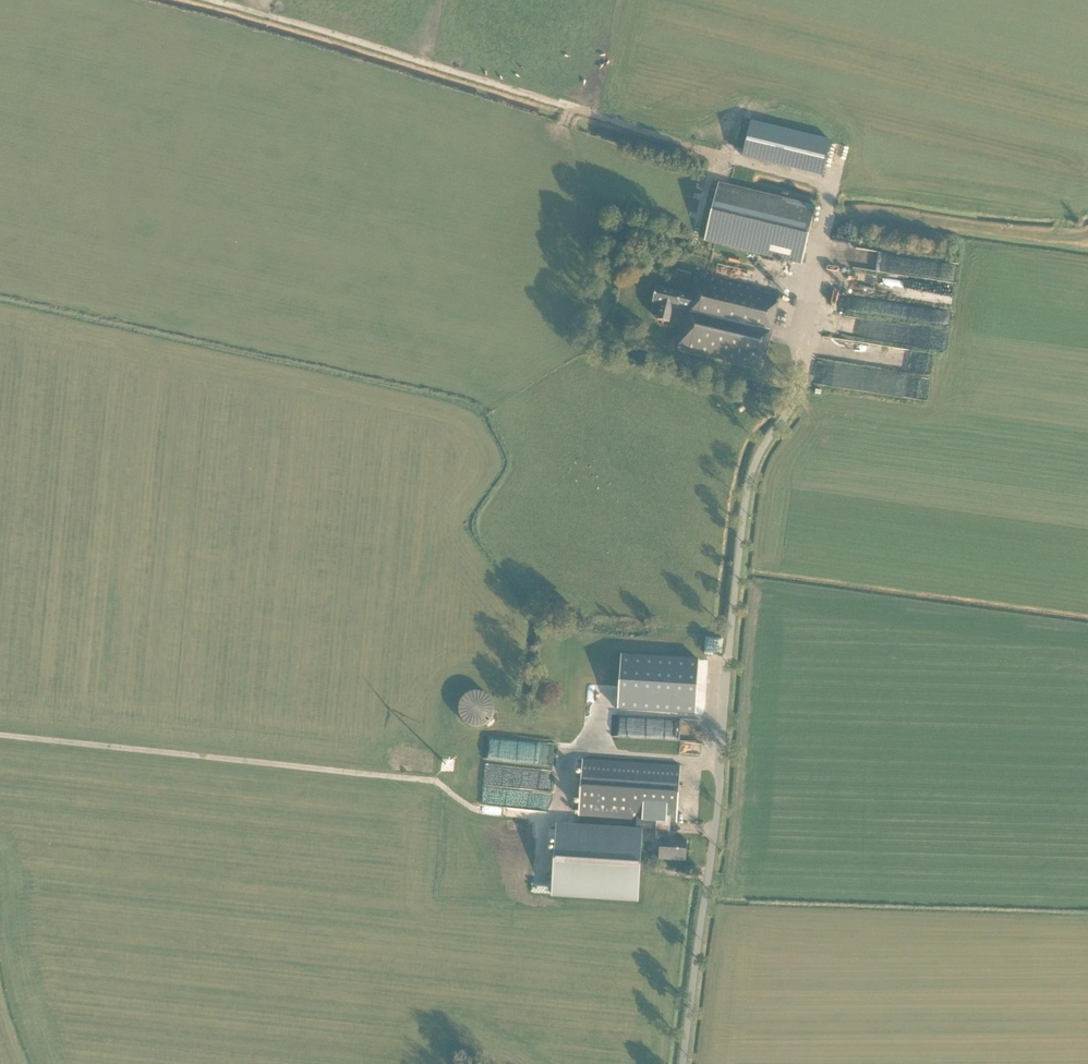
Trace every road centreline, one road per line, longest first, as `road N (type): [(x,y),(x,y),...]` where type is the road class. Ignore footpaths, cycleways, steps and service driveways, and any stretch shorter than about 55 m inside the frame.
road 1 (track): [(829,210),(817,181),(203,0)]

